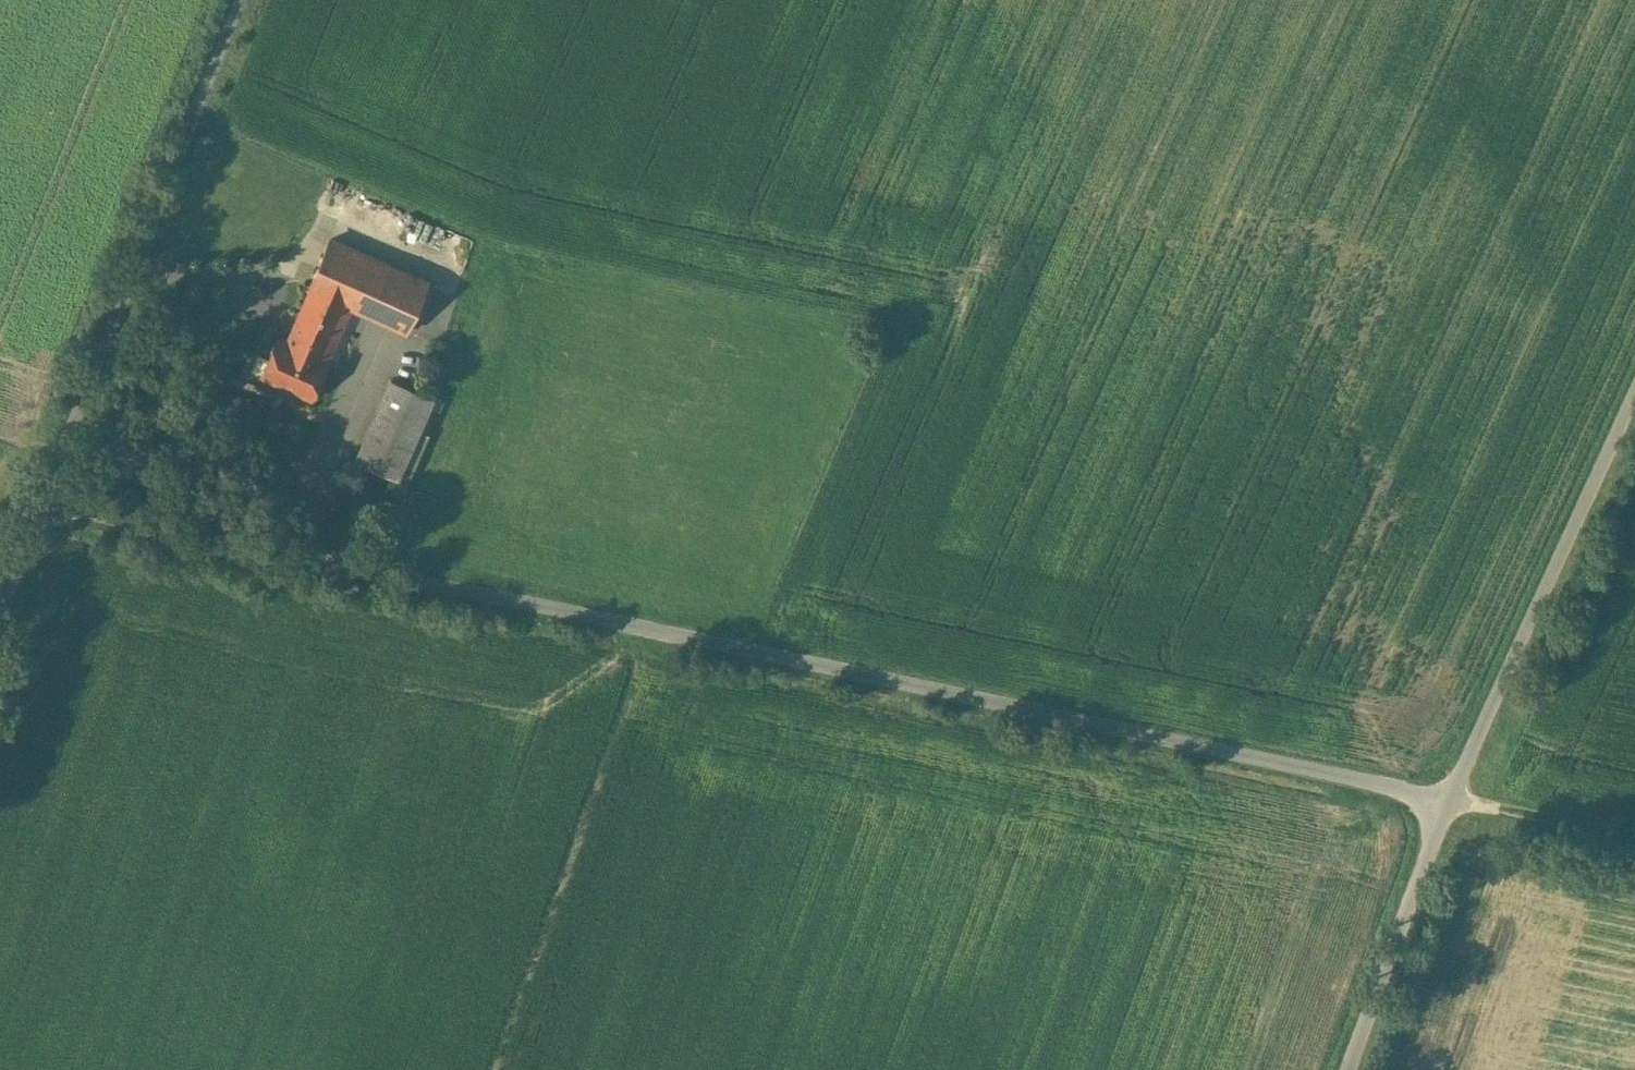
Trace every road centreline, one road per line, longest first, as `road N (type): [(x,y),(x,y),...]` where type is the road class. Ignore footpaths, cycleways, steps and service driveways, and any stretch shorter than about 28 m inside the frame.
road 1 (track): [(41,496),(1443,802),(1634,836)]
road 2 (unclassified): [(1344,1069),(1443,802),(1634,389)]
road 3 (unclassified): [(236,0),(0,604)]

